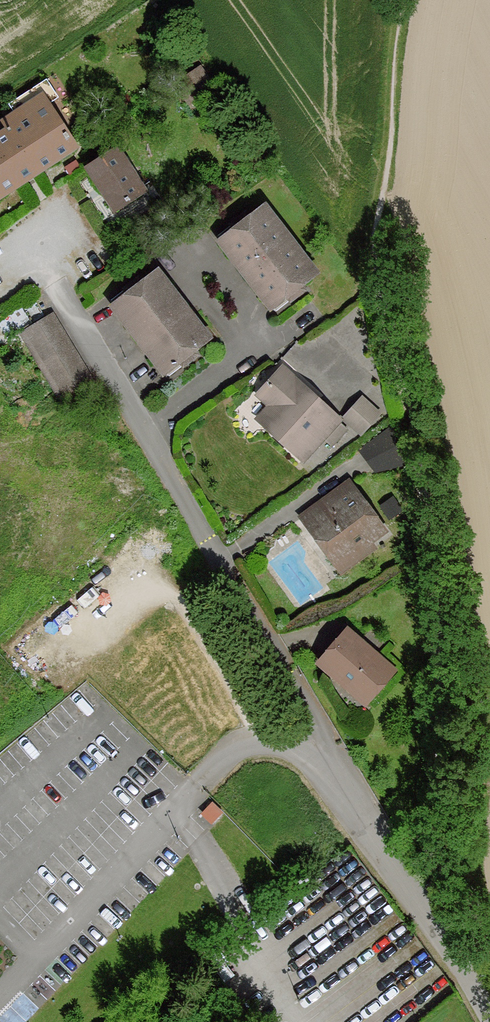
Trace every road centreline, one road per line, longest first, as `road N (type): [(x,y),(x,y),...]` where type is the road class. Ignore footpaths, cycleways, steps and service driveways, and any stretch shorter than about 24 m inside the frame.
road 1 (track): [(376,278),(411,420),(429,542),(432,923)]
road 2 (residential): [(335,753),(57,283)]
road 3 (unclassified): [(335,753),(489,1012)]

